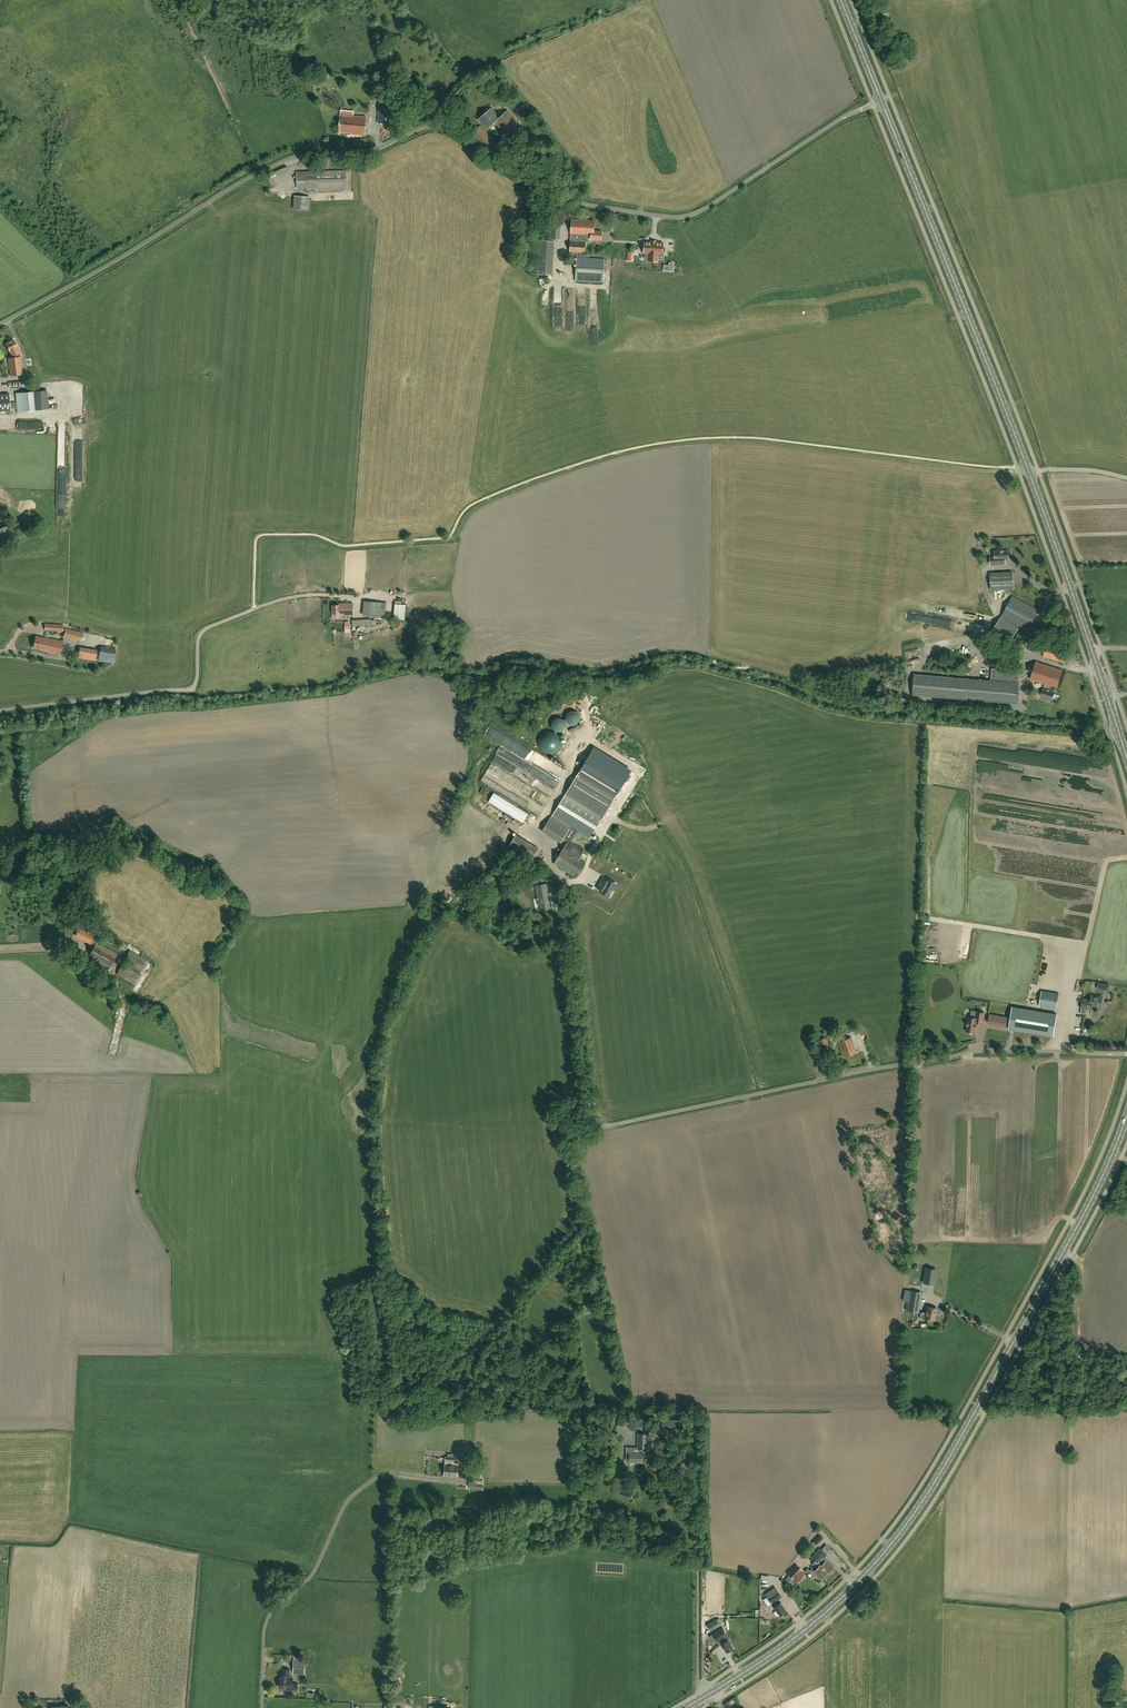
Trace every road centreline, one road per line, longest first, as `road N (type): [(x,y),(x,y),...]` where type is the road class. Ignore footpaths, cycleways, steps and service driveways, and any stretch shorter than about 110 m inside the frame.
road 1 (unclassified): [(0,325),(290,159),(371,150),(444,124),(569,199),(679,215),(699,212),(882,101)]
road 2 (track): [(258,608),(265,538),(311,538),(346,550),(451,541),(488,500),(679,444),(754,442),(1029,471)]
road 3 (unclassified): [(1126,1053),(982,1050),(608,1126),(593,1122)]
road 4 (secondary): [(684,1707),(782,1649),(853,1593),(916,1516),(979,1409)]
road 5 (secondary): [(1029,471),(882,101)]
road 6 (track): [(593,1122),(566,1137),(579,1222),(470,1360),(468,1403)]
road 7 (secondary): [(979,1409),(1104,1177),(1126,1116)]
road 8 (unclassified): [(0,710),(193,688),(200,633),(258,608)]
road 9 (secondary): [(1126,756),(1029,471)]
road 10 (unclassified): [(261,1707),(269,1616),(309,1579),(345,1504),(371,1482)]

